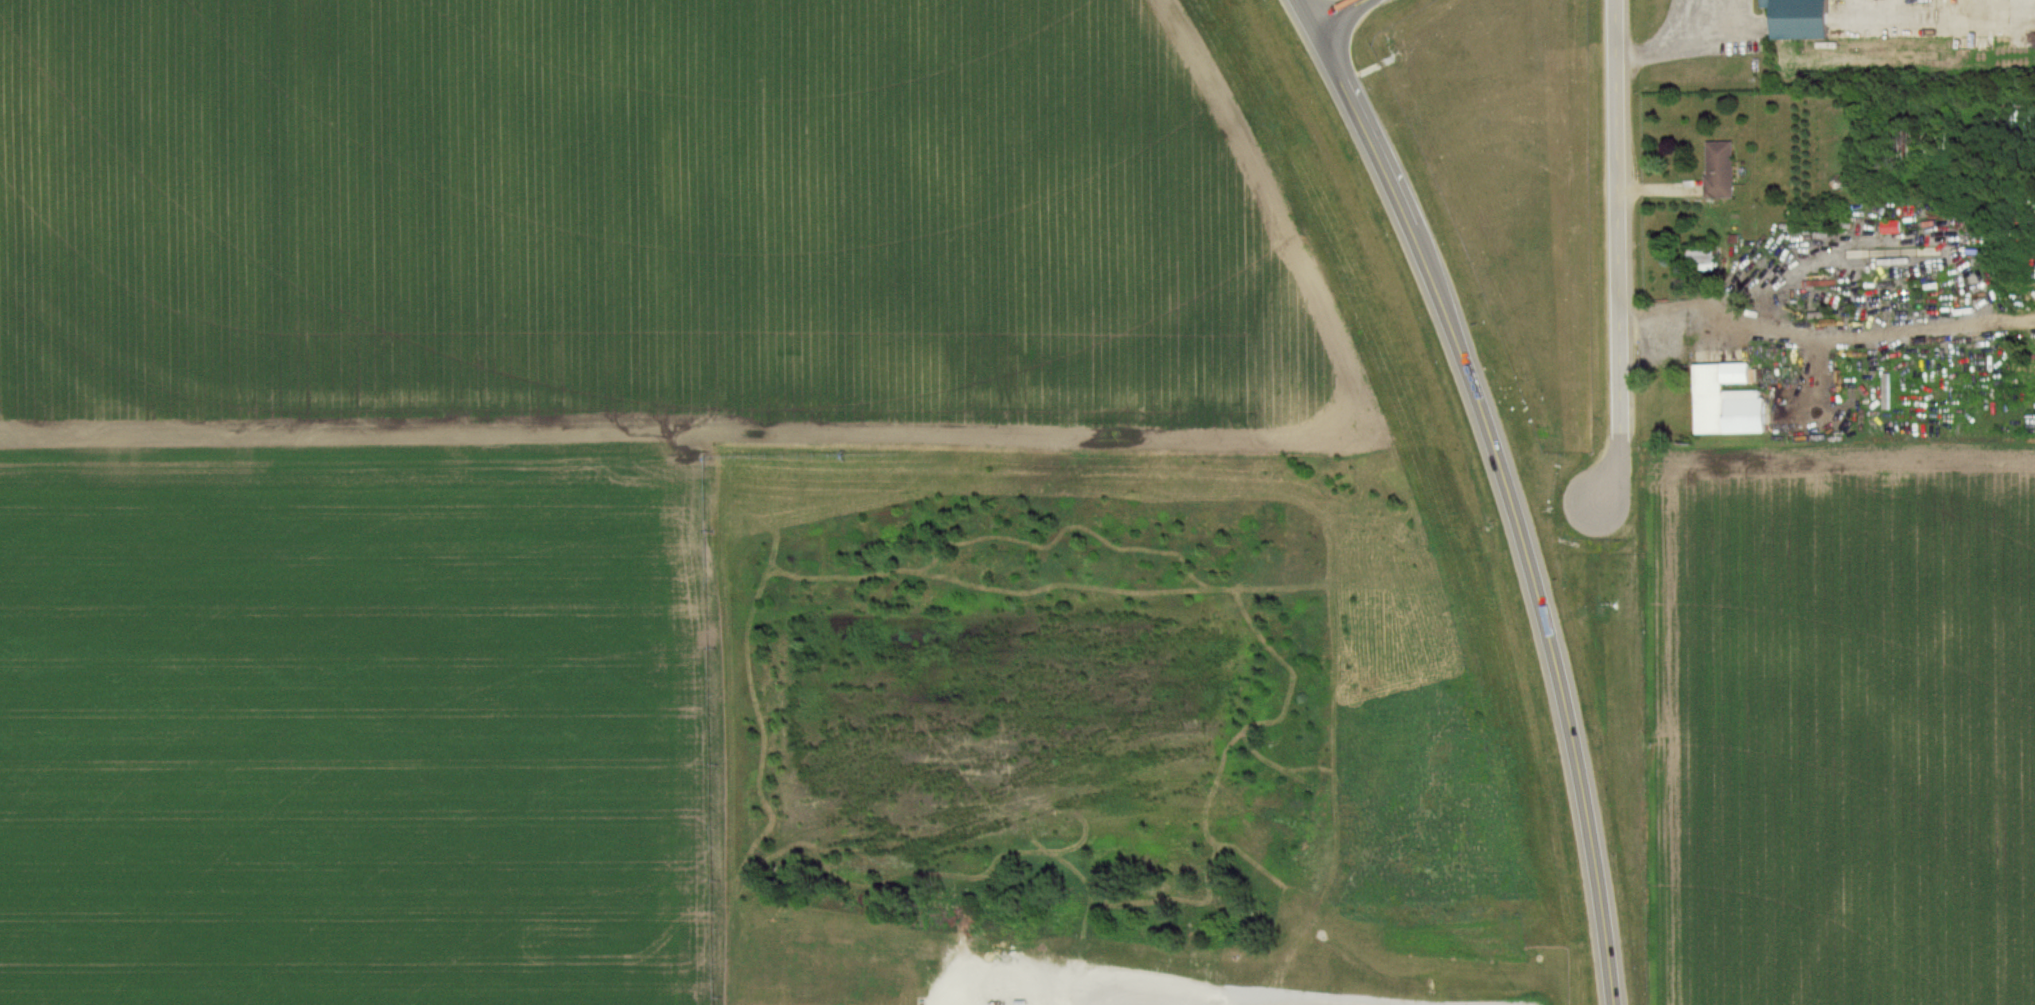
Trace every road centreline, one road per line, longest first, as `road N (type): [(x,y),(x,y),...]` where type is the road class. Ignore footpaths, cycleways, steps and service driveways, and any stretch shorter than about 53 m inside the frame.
road 1 (trunk): [(1603,1004),(1576,811),(1511,507),(1417,240),(1312,25)]
road 2 (residential): [(1616,496),(1628,448),(1630,323),(1615,0)]

